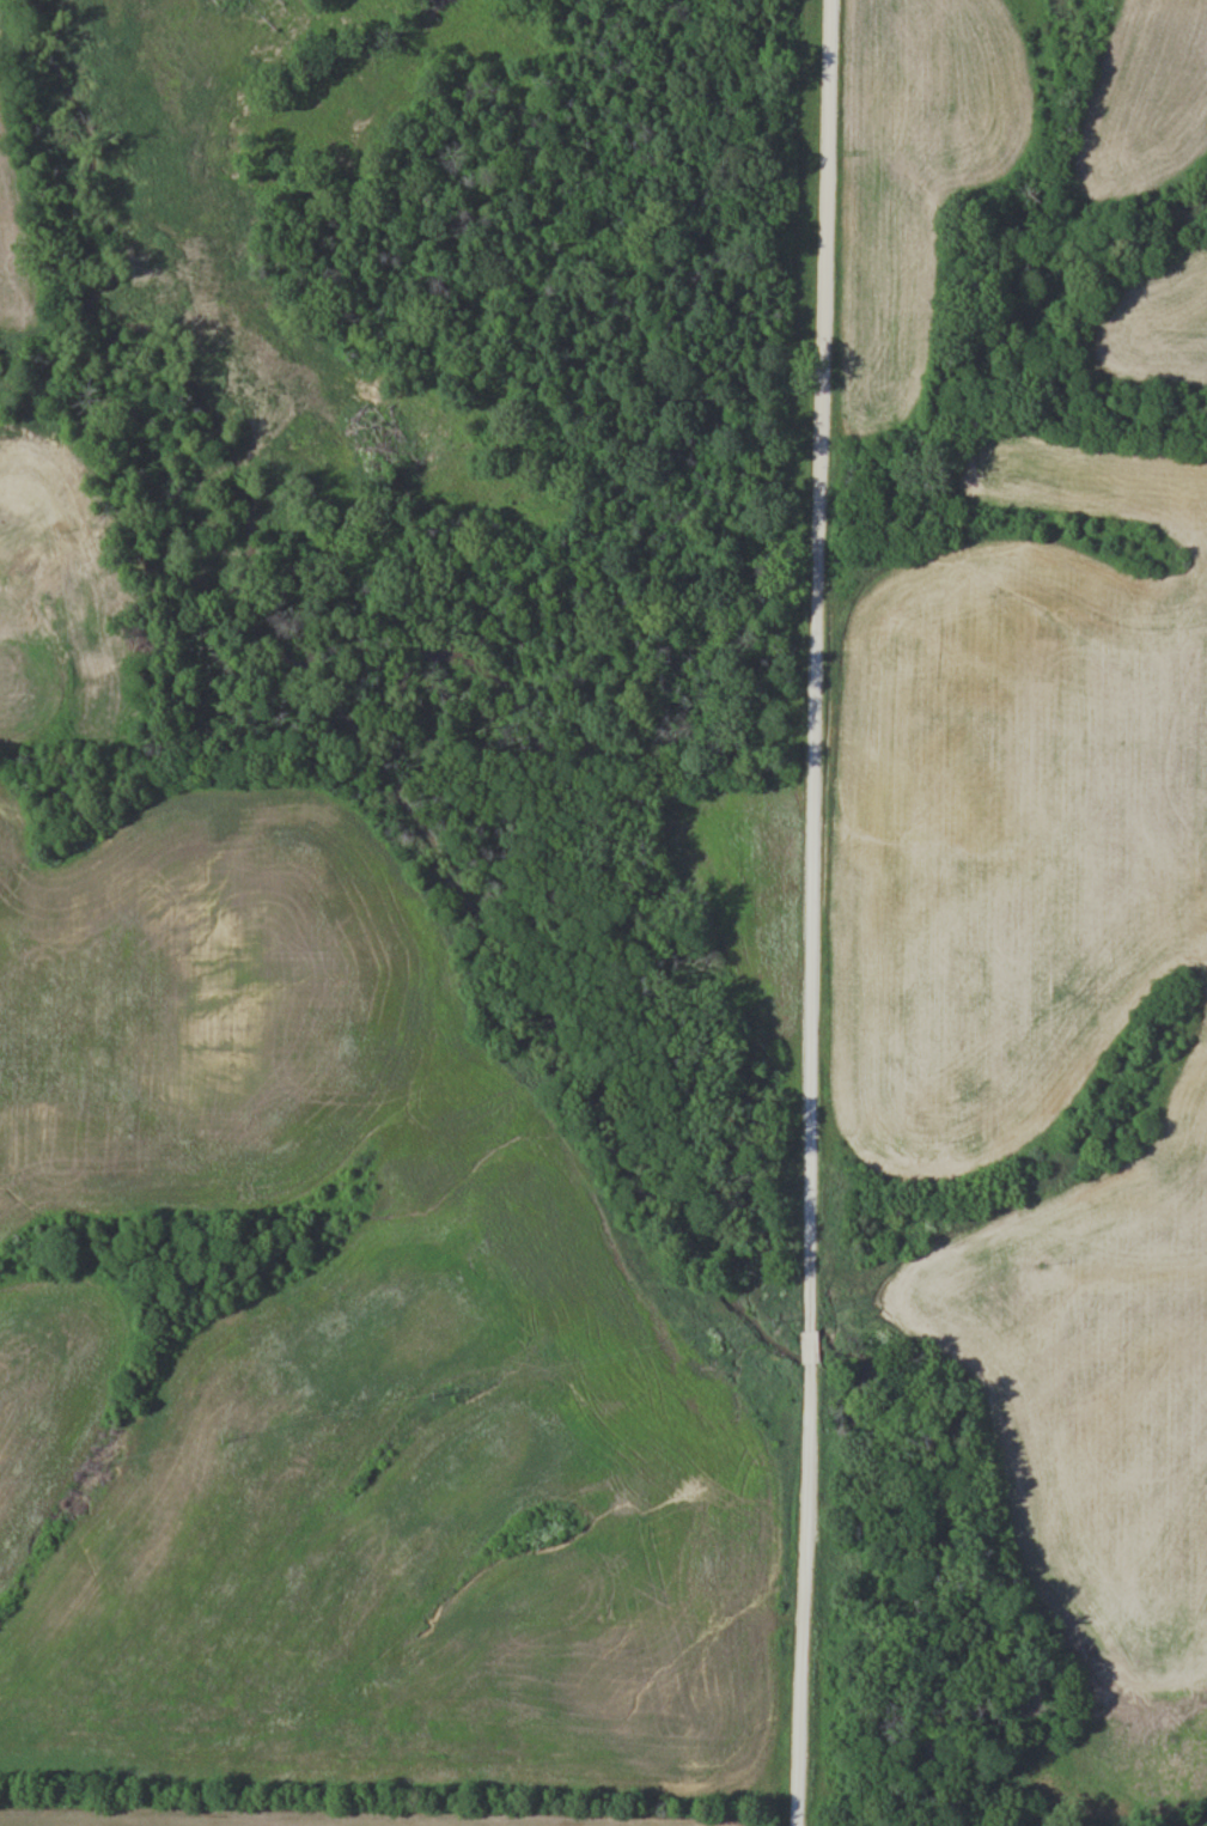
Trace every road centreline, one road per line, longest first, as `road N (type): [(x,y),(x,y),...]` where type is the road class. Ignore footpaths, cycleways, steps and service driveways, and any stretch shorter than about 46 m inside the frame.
road 1 (residential): [(796,1825),(809,1471),(812,724),(829,0)]

